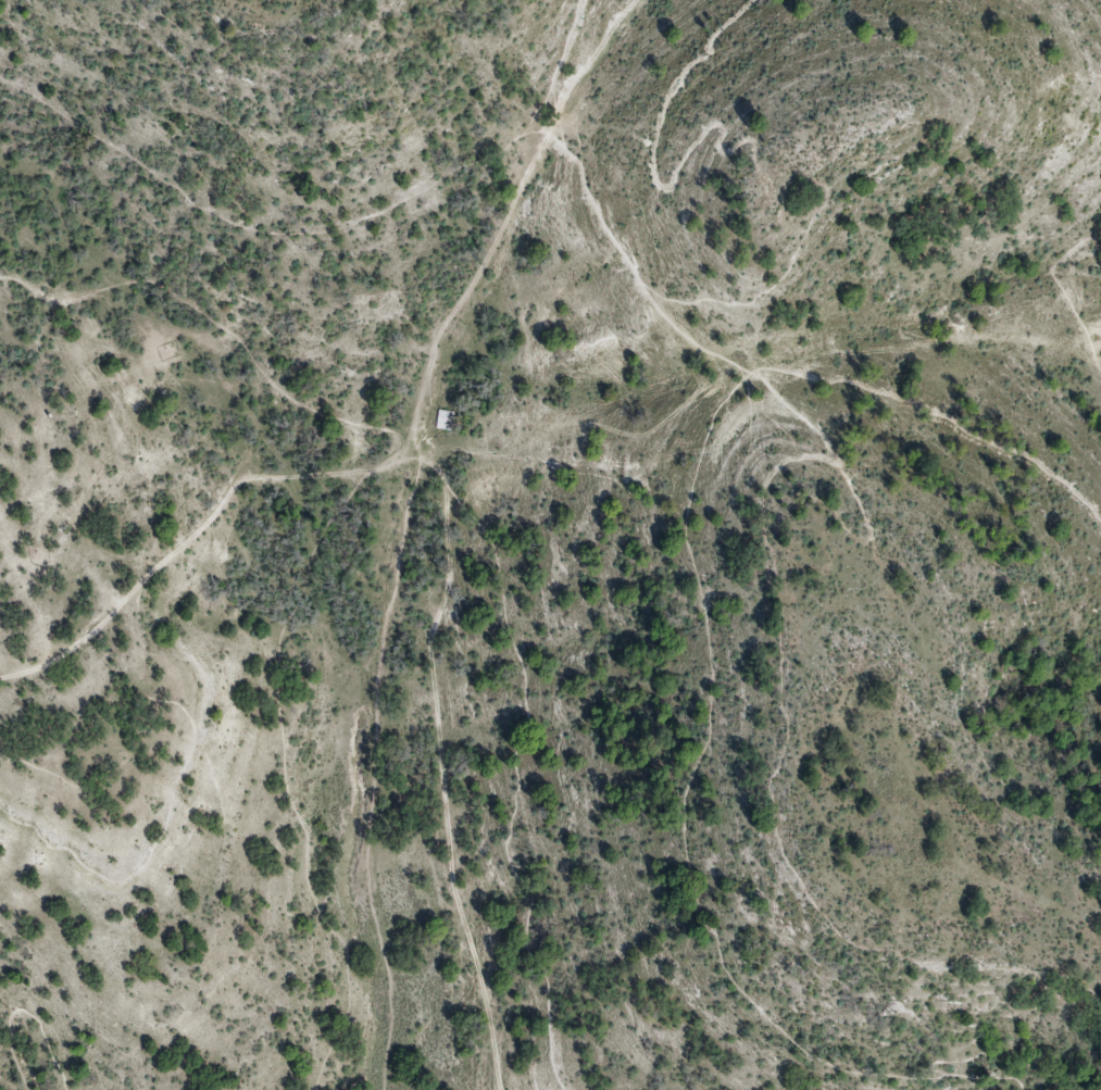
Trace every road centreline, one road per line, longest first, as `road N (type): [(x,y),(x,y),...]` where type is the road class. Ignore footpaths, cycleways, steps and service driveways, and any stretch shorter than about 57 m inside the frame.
road 1 (track): [(501,1089),(486,990),(453,892),(449,764),(431,642),(479,451),(434,431),(418,379),(462,297),(505,258),(568,92),(628,0)]

